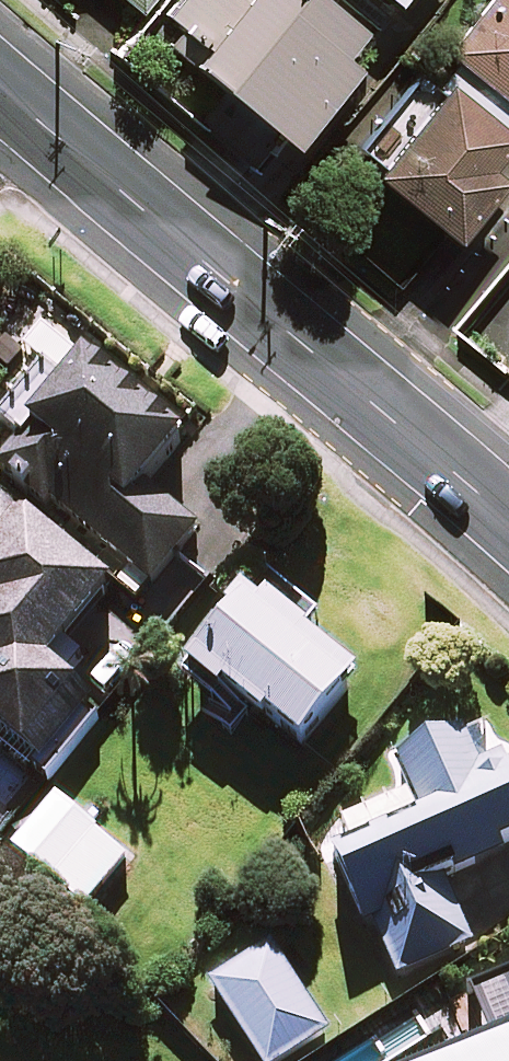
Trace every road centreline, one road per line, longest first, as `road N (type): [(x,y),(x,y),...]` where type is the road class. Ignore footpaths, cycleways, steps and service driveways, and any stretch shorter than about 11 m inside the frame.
road 1 (tertiary): [(0,84),(508,523)]

